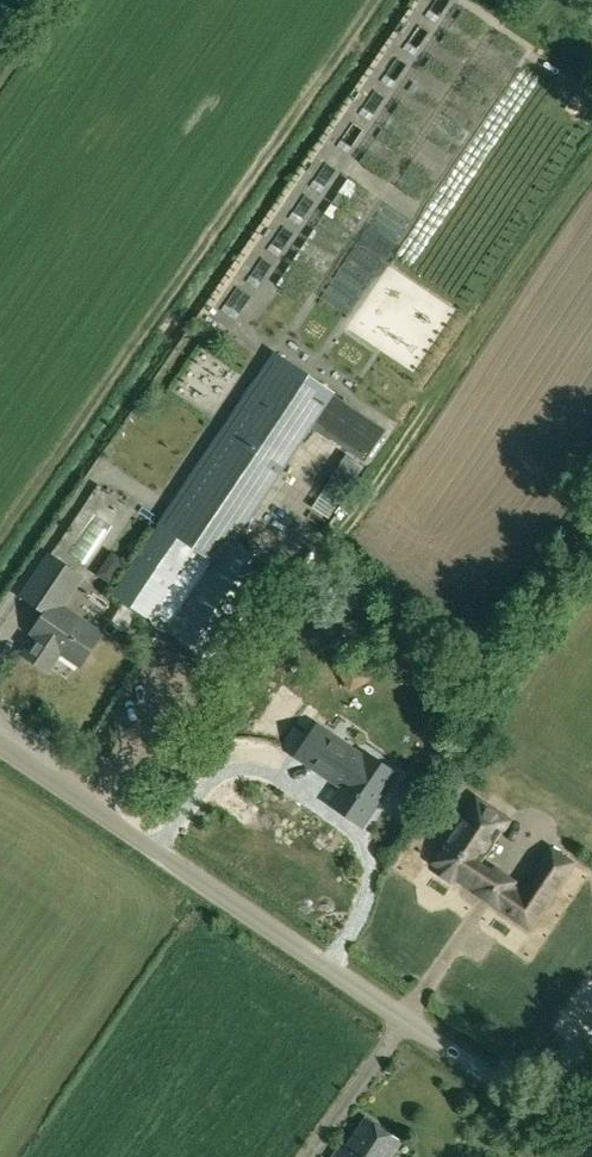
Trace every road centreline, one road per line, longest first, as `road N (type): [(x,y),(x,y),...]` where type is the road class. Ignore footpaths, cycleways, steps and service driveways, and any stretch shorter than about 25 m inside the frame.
road 1 (unclassified): [(586,1156),(542,1113),(0,749)]

